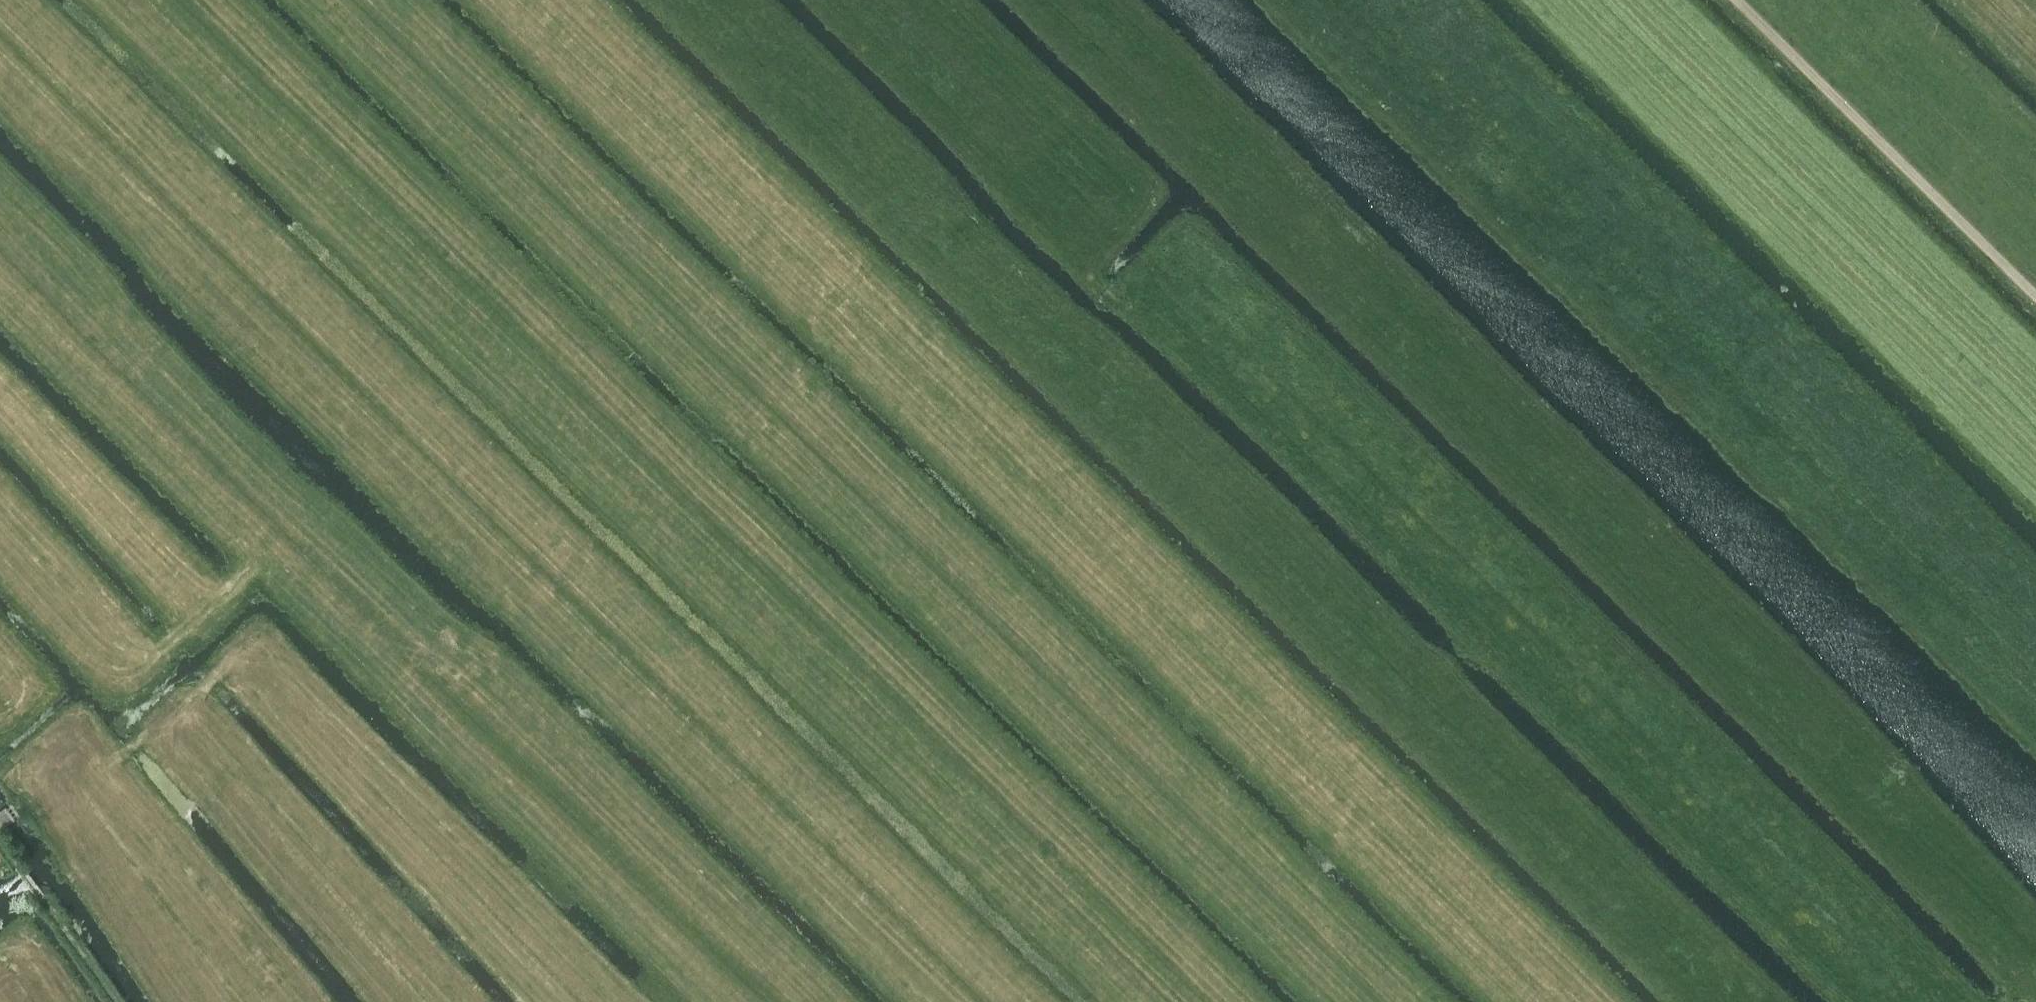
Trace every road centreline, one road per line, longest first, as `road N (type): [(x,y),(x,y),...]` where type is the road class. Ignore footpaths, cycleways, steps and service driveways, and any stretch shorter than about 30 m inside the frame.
road 1 (track): [(2035,293),(1739,0)]

